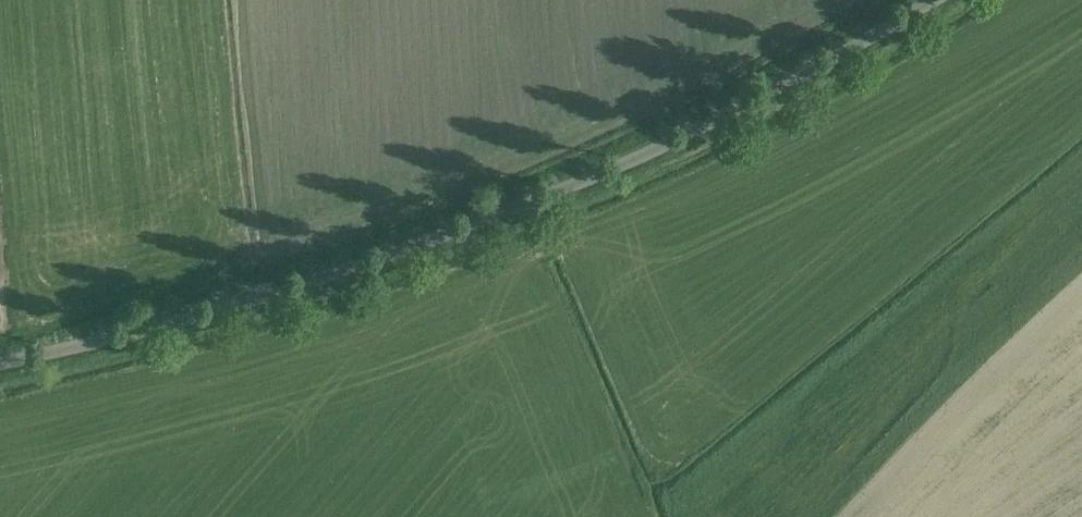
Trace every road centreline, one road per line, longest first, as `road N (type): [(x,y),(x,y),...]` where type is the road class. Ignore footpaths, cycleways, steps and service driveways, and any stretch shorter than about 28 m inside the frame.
road 1 (unclassified): [(0,362),(384,255),(602,172),(932,0)]

